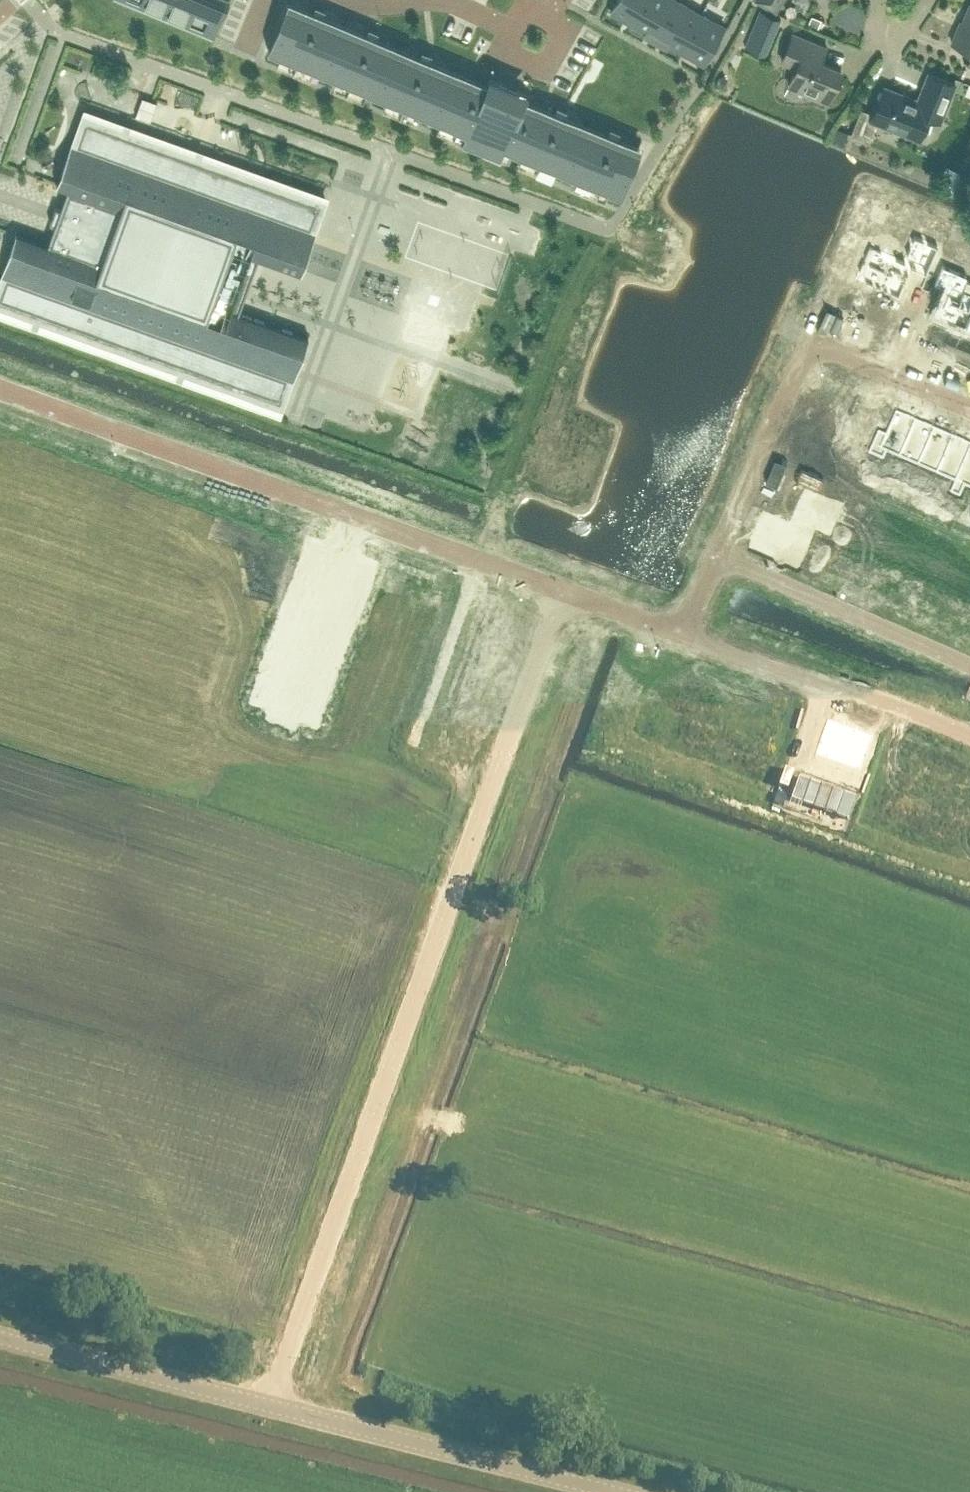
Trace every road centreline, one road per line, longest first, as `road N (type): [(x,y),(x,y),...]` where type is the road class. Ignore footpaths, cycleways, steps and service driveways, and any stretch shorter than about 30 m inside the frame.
road 1 (residential): [(562,591),(269,1407)]
road 2 (residential): [(0,388),(562,591)]
road 3 (residential): [(718,558),(799,360),(810,351),(834,346),(969,410)]
road 4 (unclassified): [(603,1491),(269,1407)]
road 5 (residential): [(687,634),(969,736)]
road 6 (unclassified): [(269,1407),(0,1339)]
road 7 (residential): [(969,666),(718,558)]
road 8 (residential): [(451,0),(532,48),(561,0)]
road 9 (residential): [(562,591),(687,634)]

